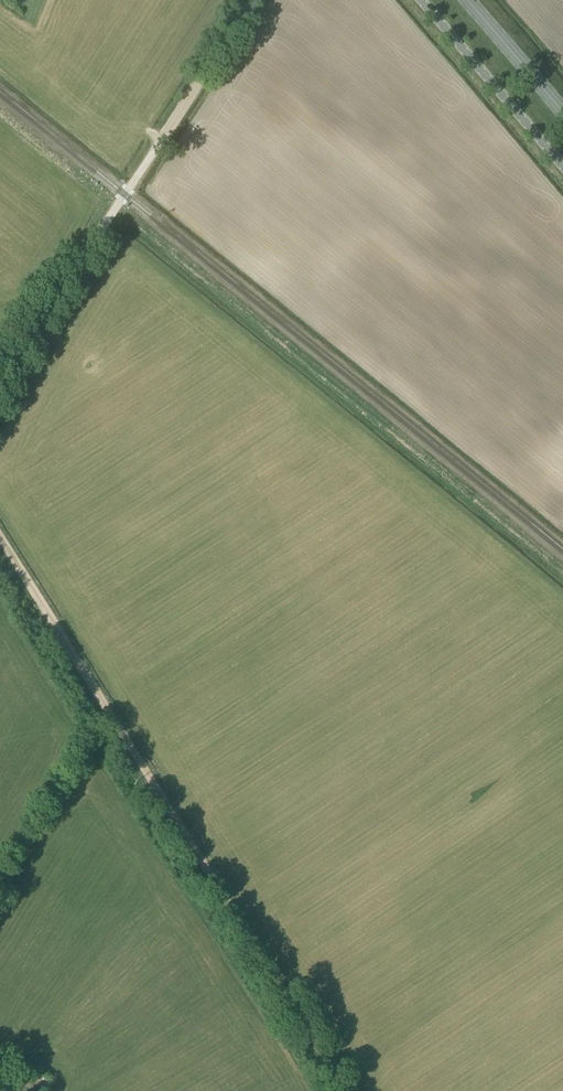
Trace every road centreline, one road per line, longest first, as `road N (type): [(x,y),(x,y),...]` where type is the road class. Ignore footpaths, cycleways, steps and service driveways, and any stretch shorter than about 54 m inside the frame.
road 1 (track): [(0,538),(340,1090)]
road 2 (track): [(255,0),(0,398)]
road 3 (unclassified): [(562,172),(414,0)]
road 4 (primary): [(562,113),(466,0)]

